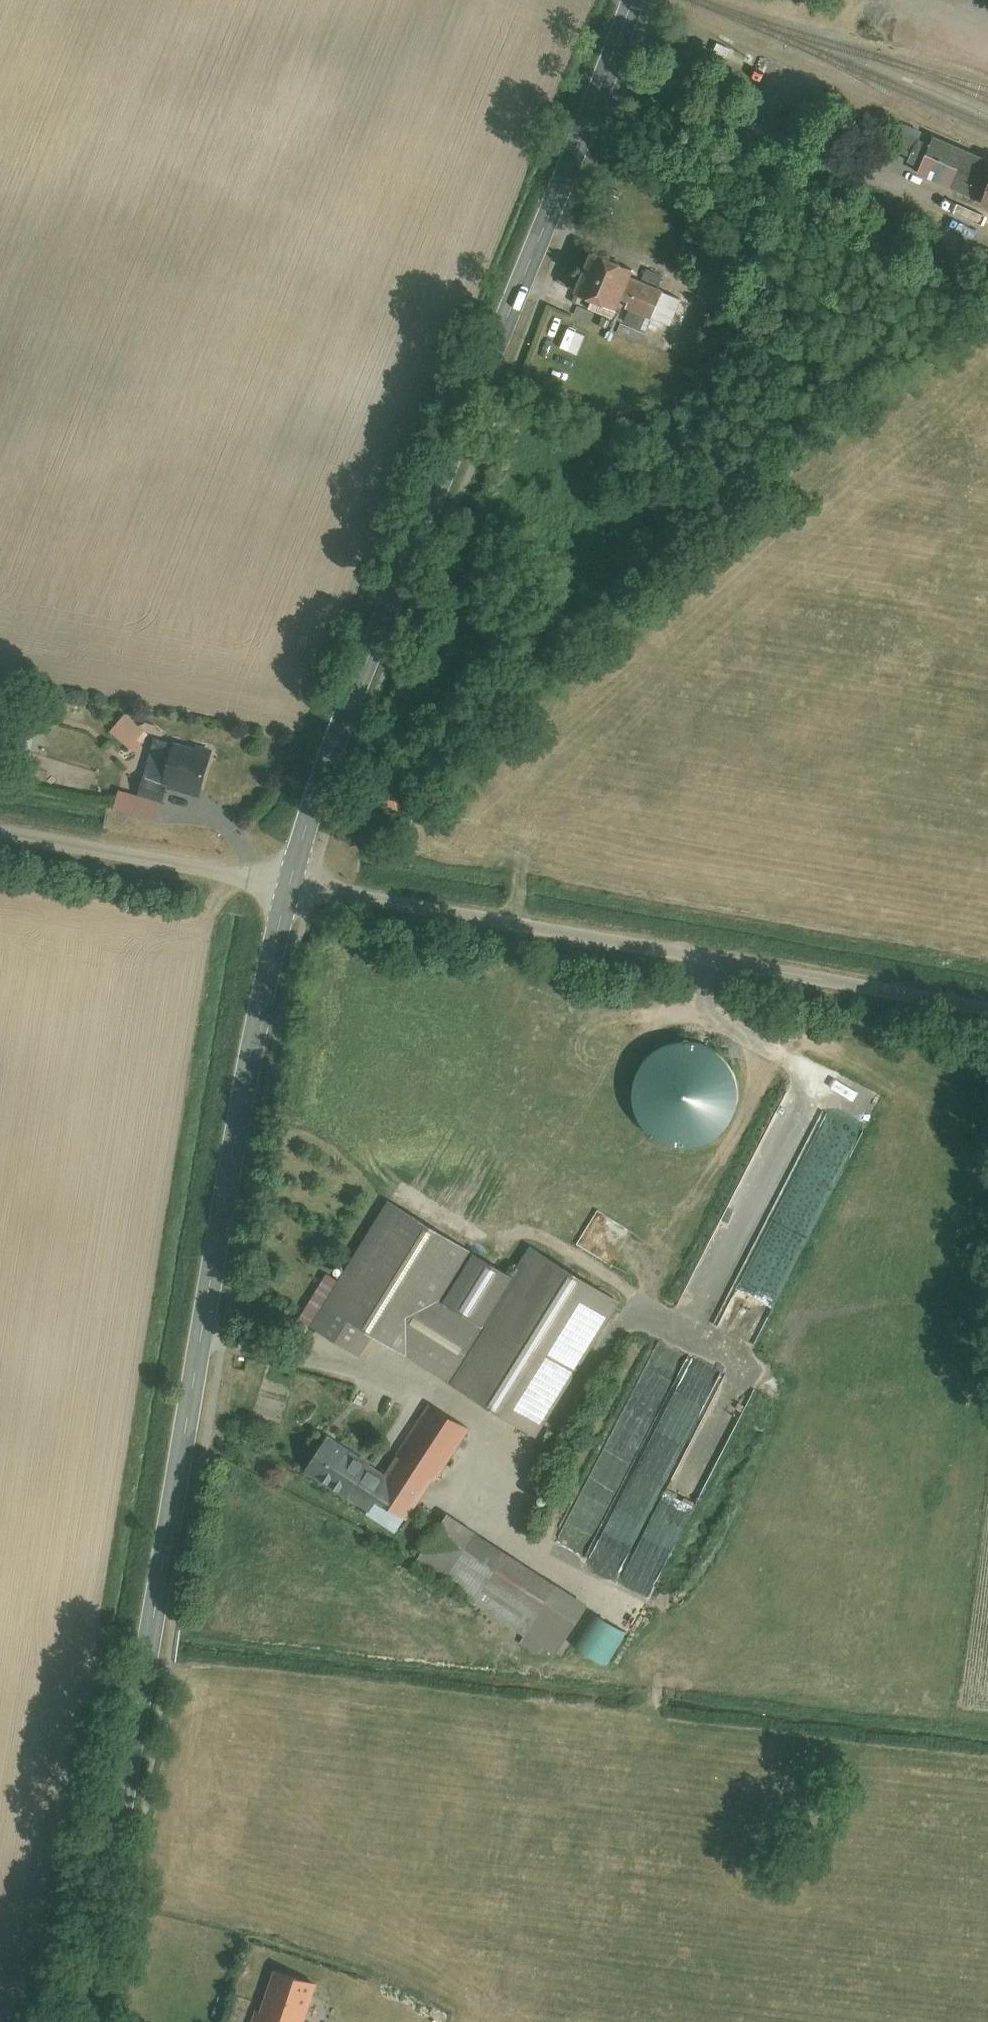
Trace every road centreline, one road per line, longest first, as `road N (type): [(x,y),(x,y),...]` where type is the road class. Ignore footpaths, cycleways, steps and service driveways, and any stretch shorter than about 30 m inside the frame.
road 1 (tertiary): [(290,887),(227,1198),(88,2021)]
road 2 (tertiary): [(630,0),(331,763),(290,887)]
road 3 (unclassified): [(987,1007),(290,887)]
road 4 (residential): [(290,887),(0,835)]

